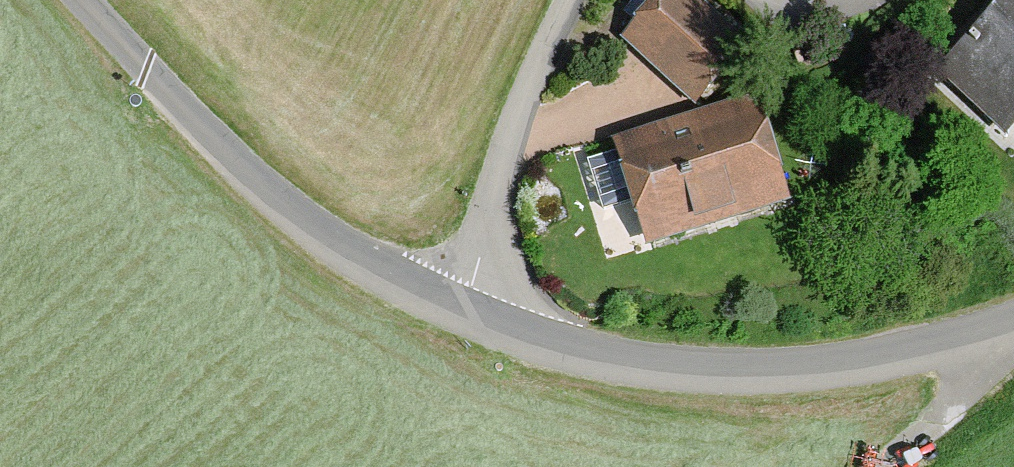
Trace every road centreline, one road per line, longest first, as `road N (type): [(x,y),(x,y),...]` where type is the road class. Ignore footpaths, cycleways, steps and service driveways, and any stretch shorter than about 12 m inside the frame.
road 1 (unclassified): [(442,297),(574,353),(771,375),(979,339),(1013,324)]
road 2 (unclassified): [(72,0),(284,212),(361,262),(442,297)]
road 3 (unclassified): [(442,297),(585,0)]
road 4 (unclassified): [(1013,343),(949,416),(887,466)]

